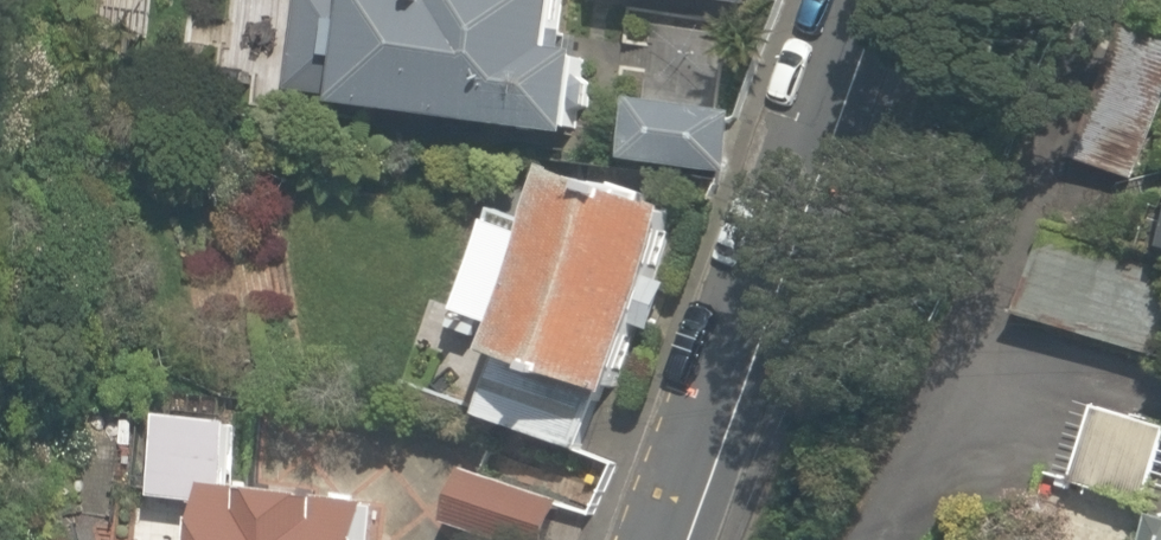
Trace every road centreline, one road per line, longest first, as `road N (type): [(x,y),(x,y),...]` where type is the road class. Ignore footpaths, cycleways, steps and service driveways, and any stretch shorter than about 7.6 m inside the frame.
road 1 (residential): [(859,0),(651,539)]

